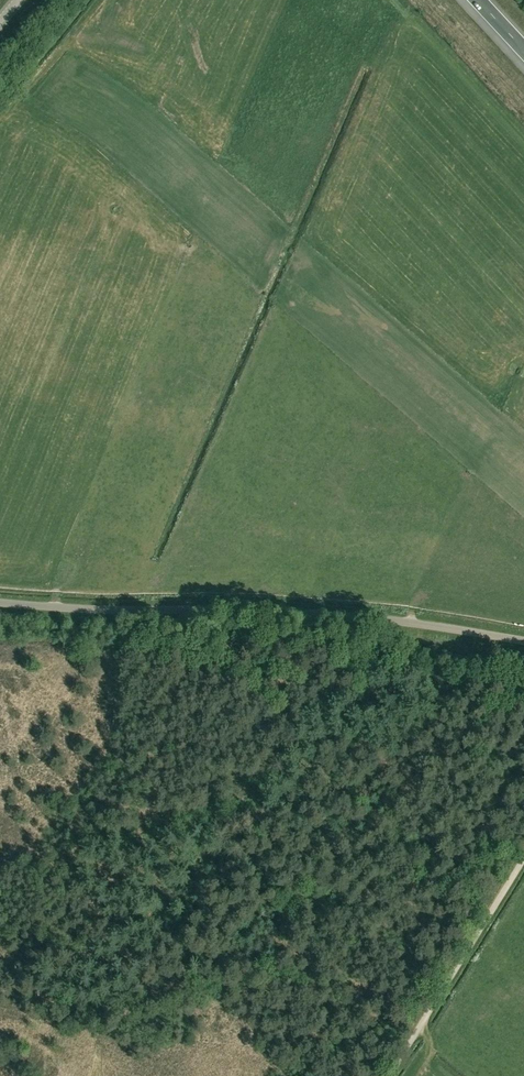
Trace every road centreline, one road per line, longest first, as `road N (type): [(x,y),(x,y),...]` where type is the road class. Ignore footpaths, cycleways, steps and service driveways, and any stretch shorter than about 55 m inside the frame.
road 1 (unclassified): [(523,642),(345,616),(0,604)]
road 2 (residential): [(523,858),(389,1075)]

